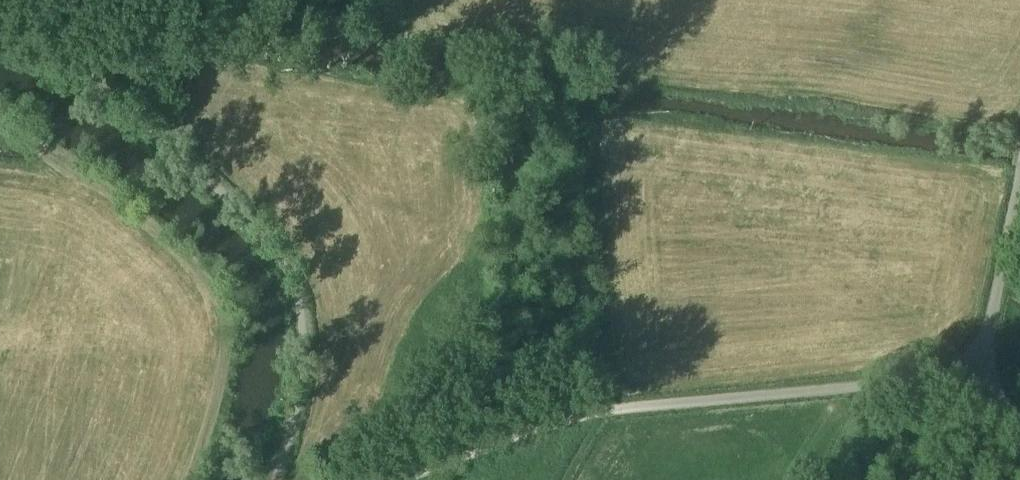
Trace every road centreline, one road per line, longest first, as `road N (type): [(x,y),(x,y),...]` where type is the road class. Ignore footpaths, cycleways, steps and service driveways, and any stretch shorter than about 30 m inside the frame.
road 1 (track): [(400,479),(601,412),(987,375)]
road 2 (track): [(280,479),(303,395),(306,339),(296,292),(275,255),(192,170),(90,87),(94,35)]
road 3 (track): [(1019,171),(987,332),(987,375)]

